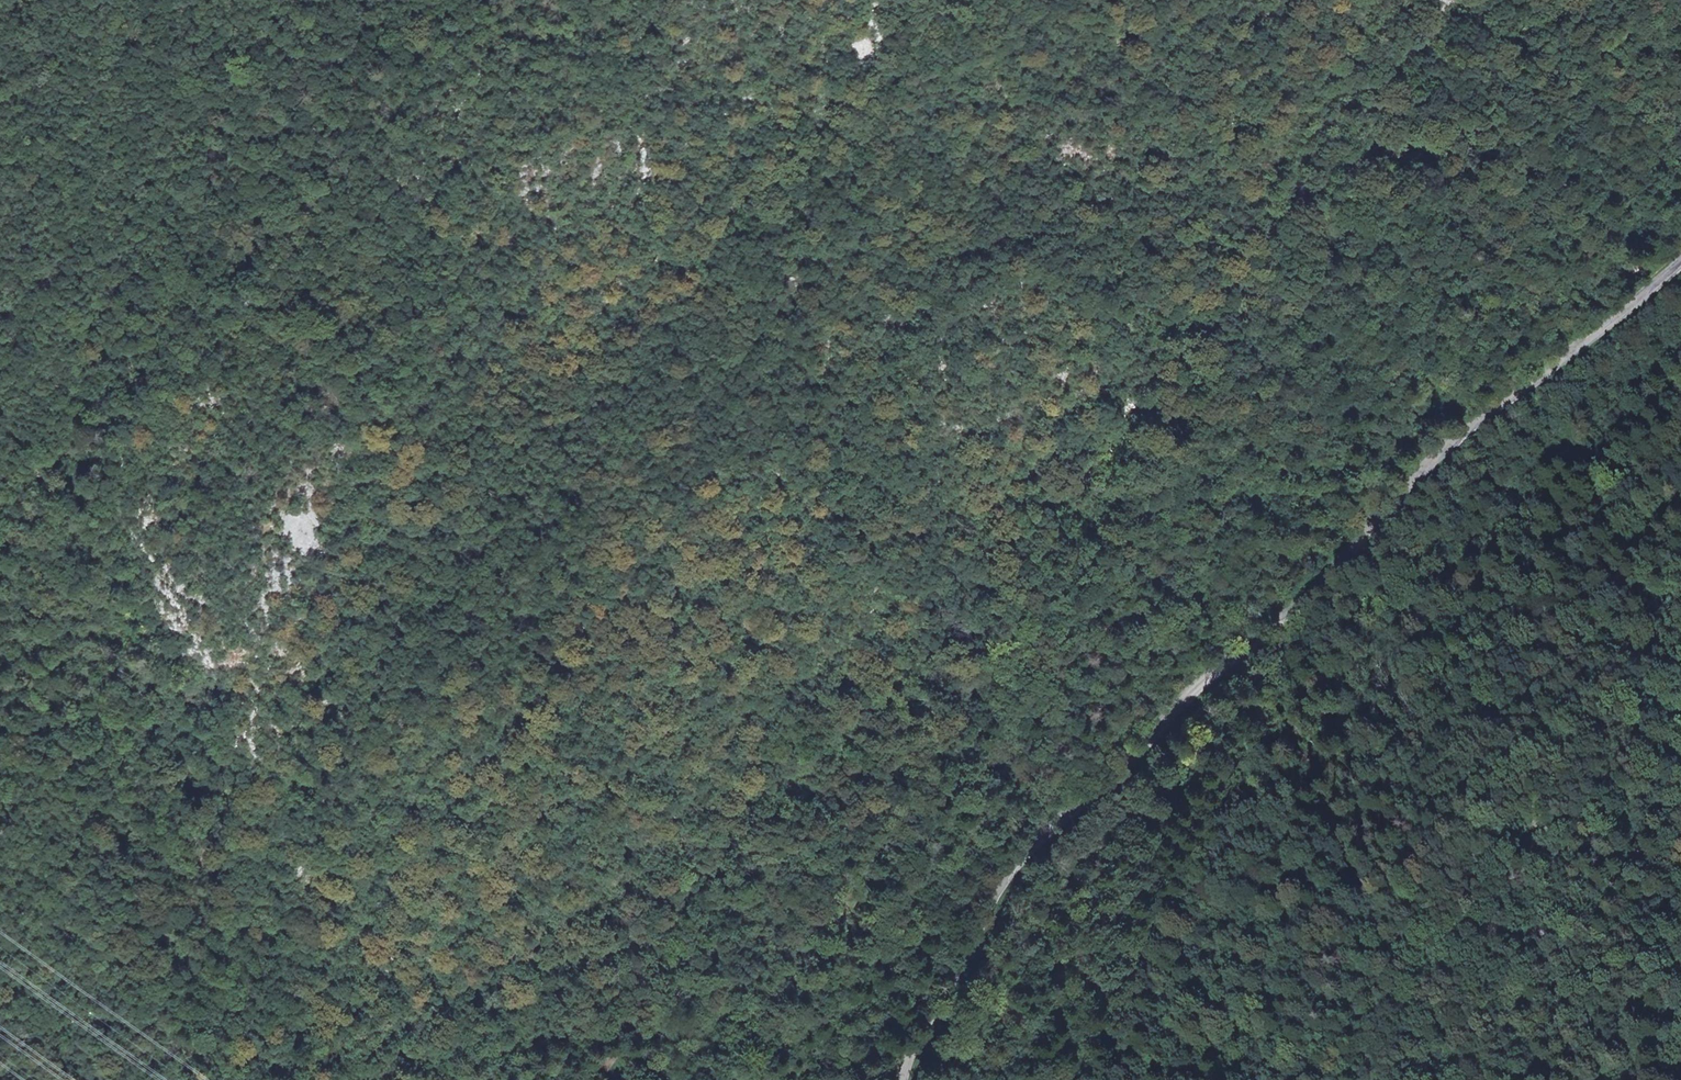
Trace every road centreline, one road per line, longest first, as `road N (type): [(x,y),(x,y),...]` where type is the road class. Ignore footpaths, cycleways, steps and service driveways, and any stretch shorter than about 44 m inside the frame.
road 1 (tertiary): [(916,1079),(941,1012),(1026,858),(1347,562),(1445,447),(1680,264)]

